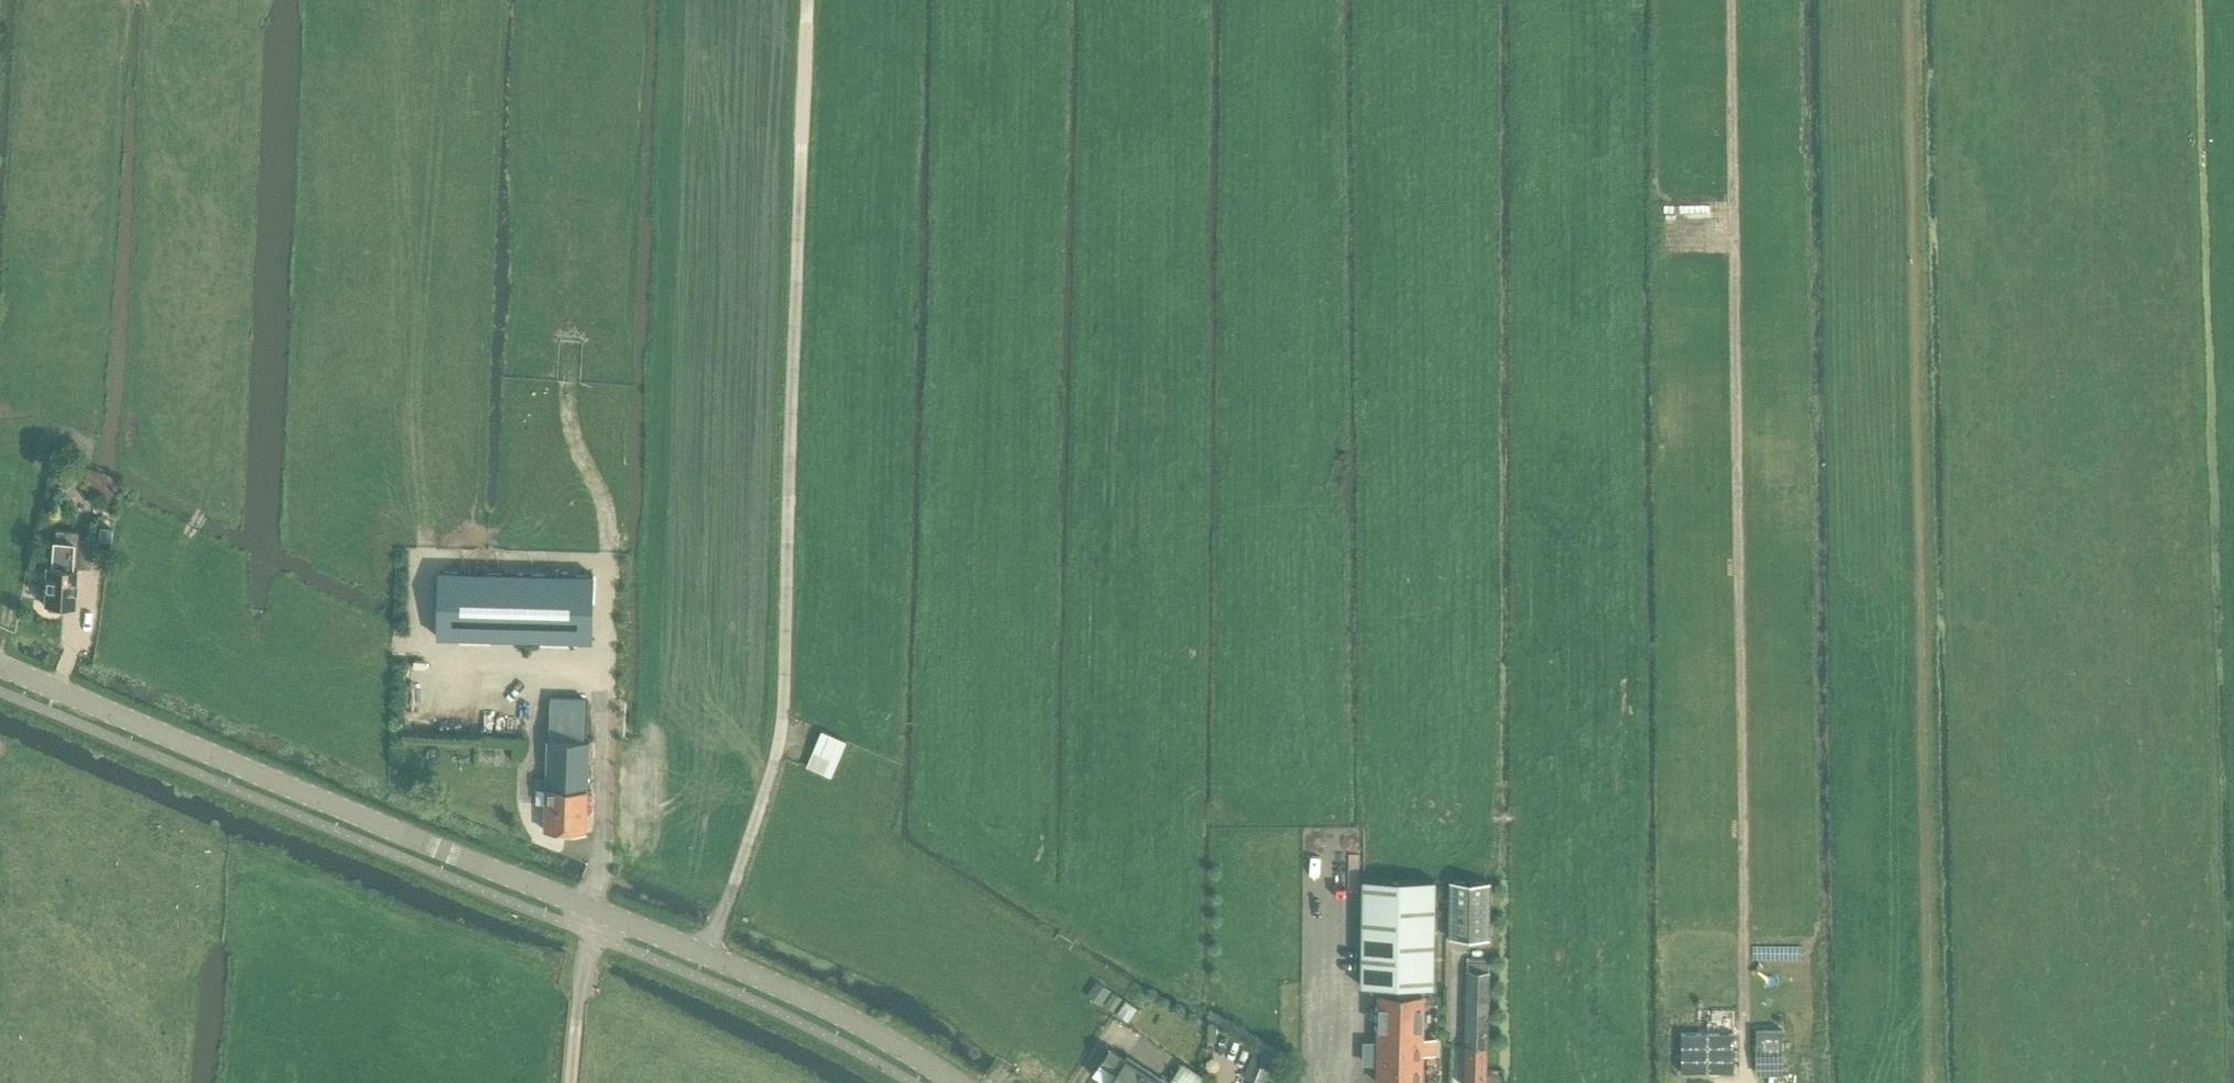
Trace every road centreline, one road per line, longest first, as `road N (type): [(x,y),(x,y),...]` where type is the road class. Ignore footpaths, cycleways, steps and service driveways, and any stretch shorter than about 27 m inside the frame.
road 1 (track): [(1746,1082),(1731,0)]
road 2 (tertiary): [(958,1082),(823,1006),(707,956),(0,667)]
road 3 (track): [(707,956),(770,772),(781,712),(806,0)]

